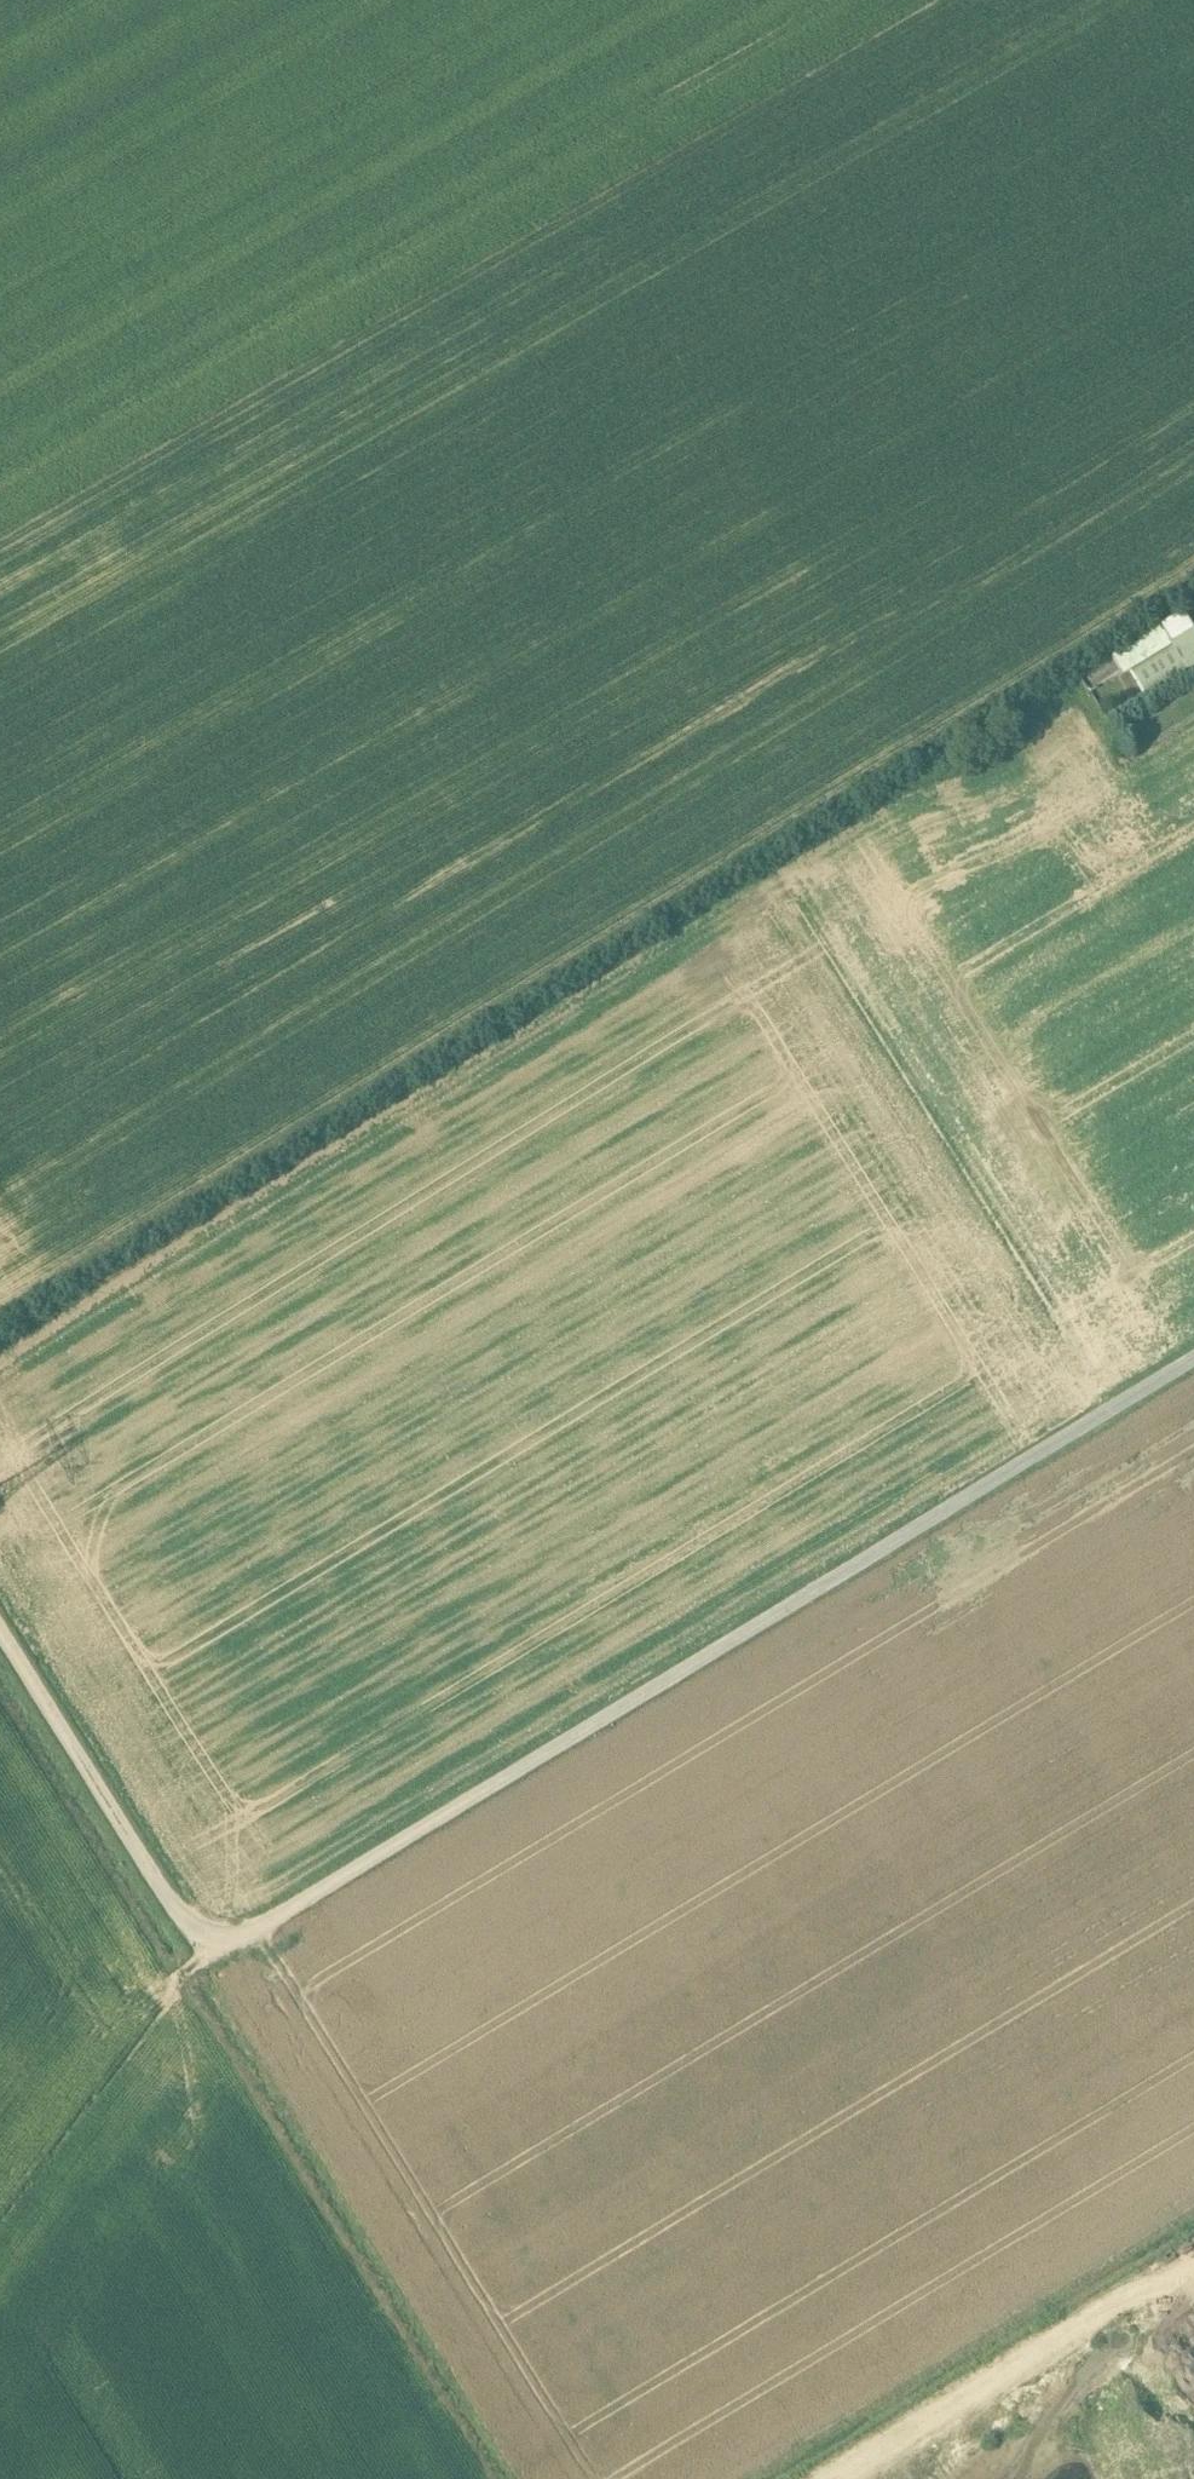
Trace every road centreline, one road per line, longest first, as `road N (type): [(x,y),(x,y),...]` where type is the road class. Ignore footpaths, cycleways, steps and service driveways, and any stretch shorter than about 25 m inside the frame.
road 1 (unclassified): [(1193,1363),(233,1944),(201,1937),(0,1622)]
road 2 (track): [(233,1944),(182,1984),(0,2221)]

